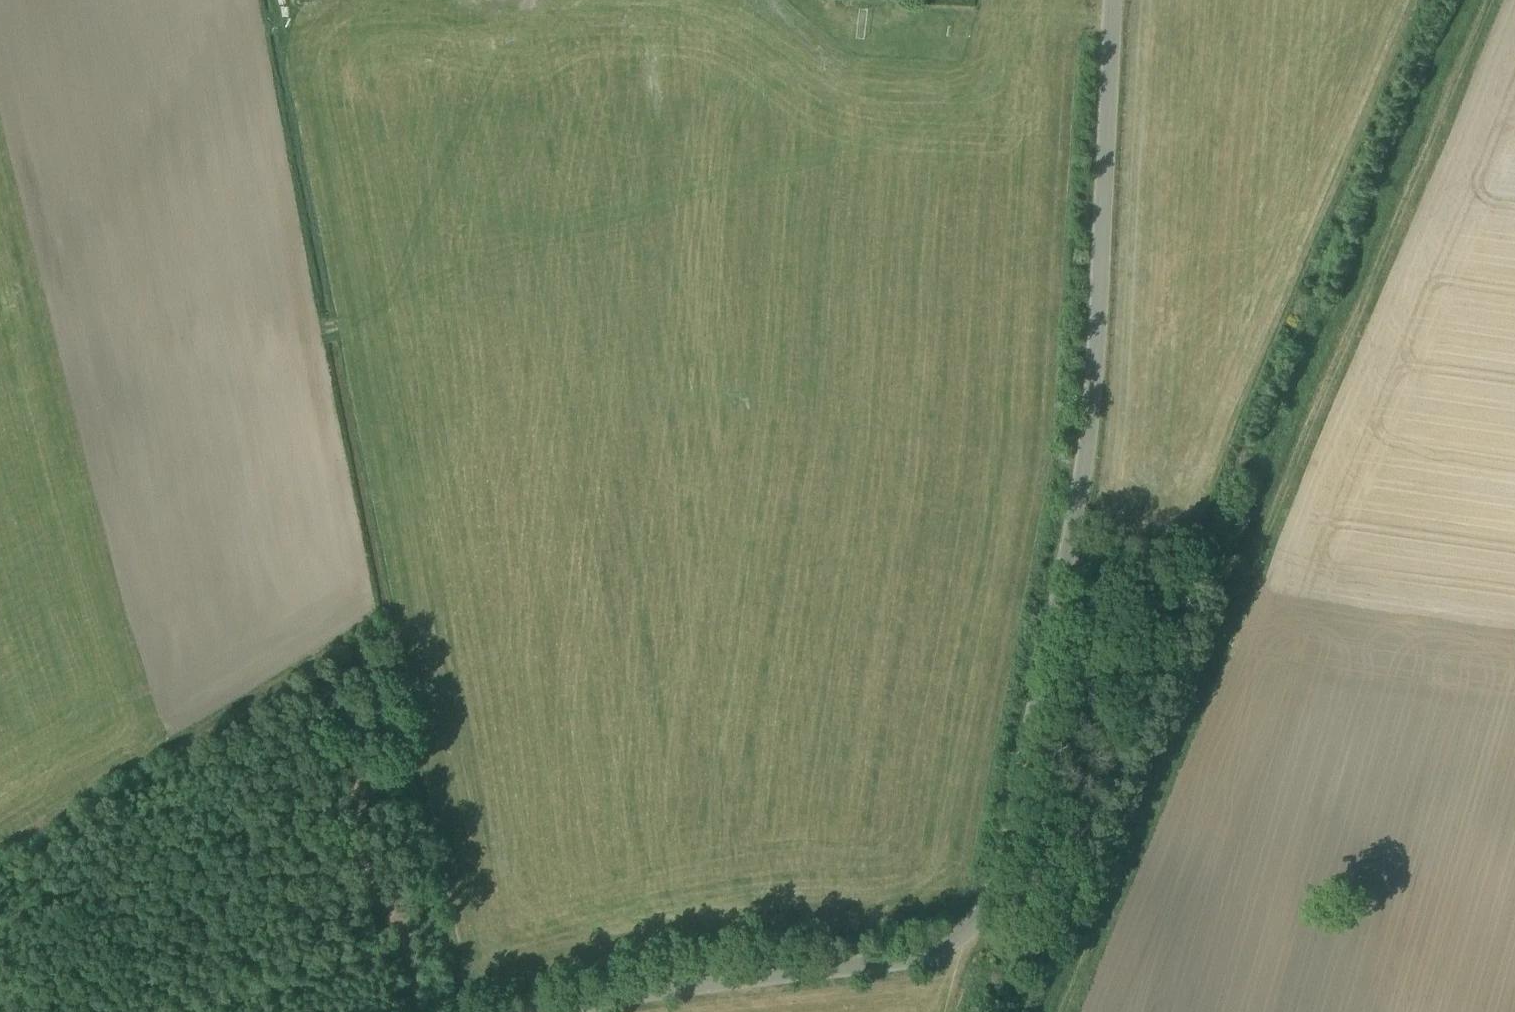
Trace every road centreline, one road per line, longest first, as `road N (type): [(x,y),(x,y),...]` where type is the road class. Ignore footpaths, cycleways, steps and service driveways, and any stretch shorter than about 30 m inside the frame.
road 1 (unclassified): [(556,1011),(732,980),(897,963),(935,955),(981,925),(993,903),(1080,536),(1093,450),(1115,0)]

